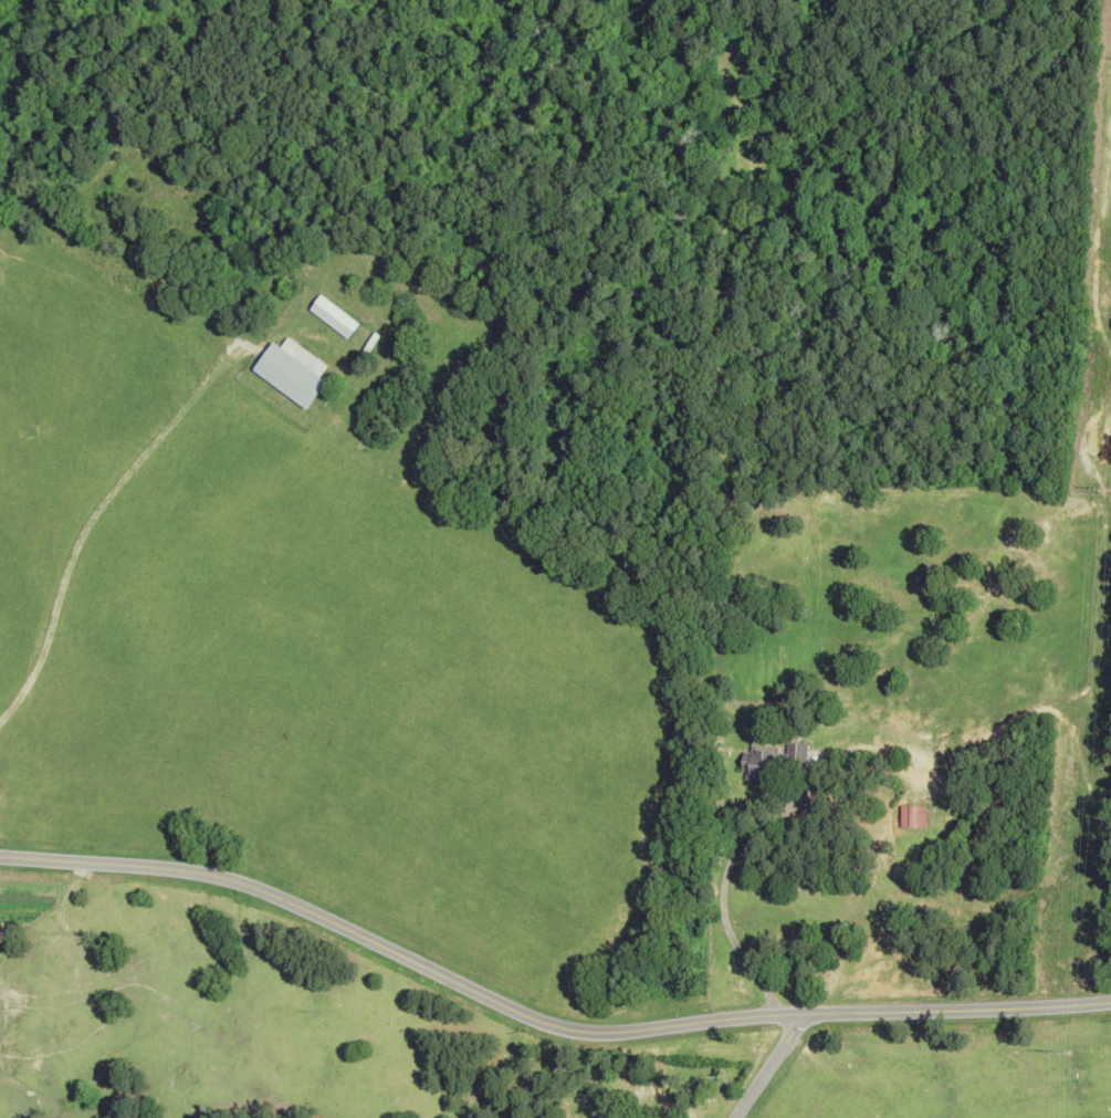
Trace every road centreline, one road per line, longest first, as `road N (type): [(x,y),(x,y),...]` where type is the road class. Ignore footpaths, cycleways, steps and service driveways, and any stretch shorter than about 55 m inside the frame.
road 1 (secondary): [(797,1013),(574,1030),(511,1009),(229,878),(0,855)]
road 2 (secondary): [(1110,1001),(797,1013)]
road 3 (tertiary): [(734,1117),(797,1013)]

